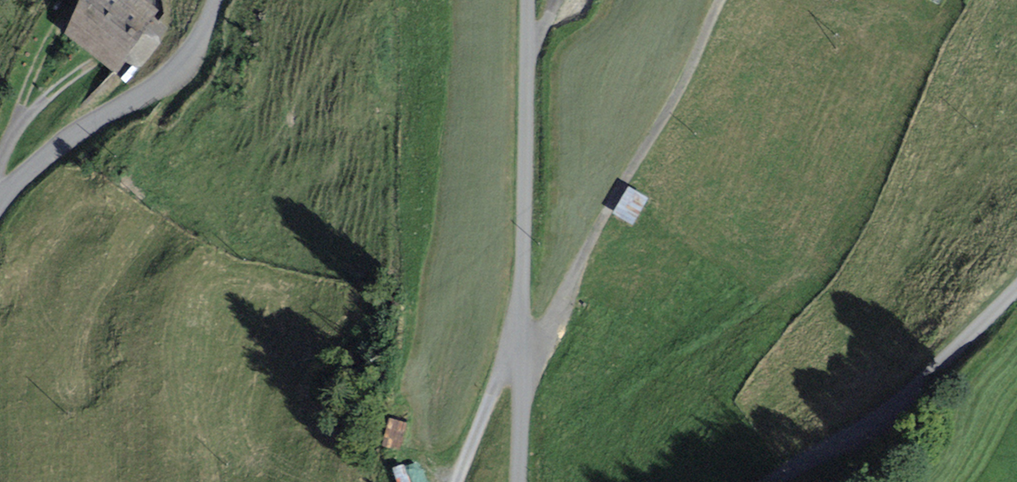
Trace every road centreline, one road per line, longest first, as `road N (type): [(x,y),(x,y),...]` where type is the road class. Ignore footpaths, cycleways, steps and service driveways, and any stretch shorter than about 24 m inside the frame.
road 1 (unclassified): [(529,0),(517,481)]
road 2 (track): [(721,0),(683,90),(550,327),(521,354)]
road 3 (unclassified): [(772,481),(867,434),(953,361),(1016,290)]
road 4 (unclassified): [(0,201),(75,136),(165,83),(186,59),(214,0)]
road 5 (track): [(459,481),(509,365),(520,358)]
road 6 (track): [(88,69),(24,126),(0,170)]

